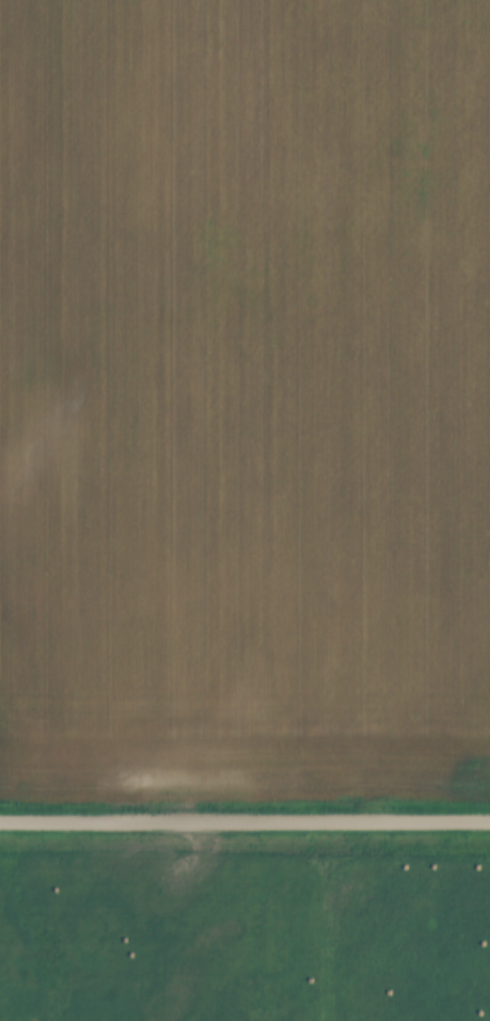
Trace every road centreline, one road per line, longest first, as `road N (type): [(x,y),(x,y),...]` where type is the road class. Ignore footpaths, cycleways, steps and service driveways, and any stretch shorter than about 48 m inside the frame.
road 1 (residential): [(489,818),(0,819)]

